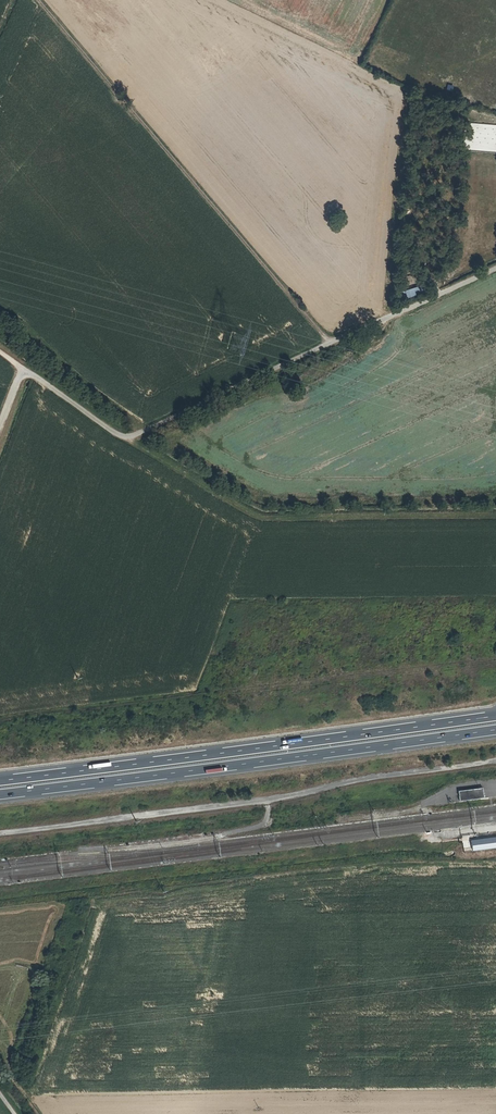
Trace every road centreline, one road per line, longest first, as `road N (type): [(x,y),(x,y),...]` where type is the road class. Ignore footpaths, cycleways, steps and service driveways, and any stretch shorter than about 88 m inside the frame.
road 1 (unclassified): [(0,429),(22,370),(123,436),(495,264)]
road 2 (motorway): [(0,795),(495,730)]
road 3 (motorway): [(495,715),(0,780)]
road 4 (track): [(37,0),(333,340)]

